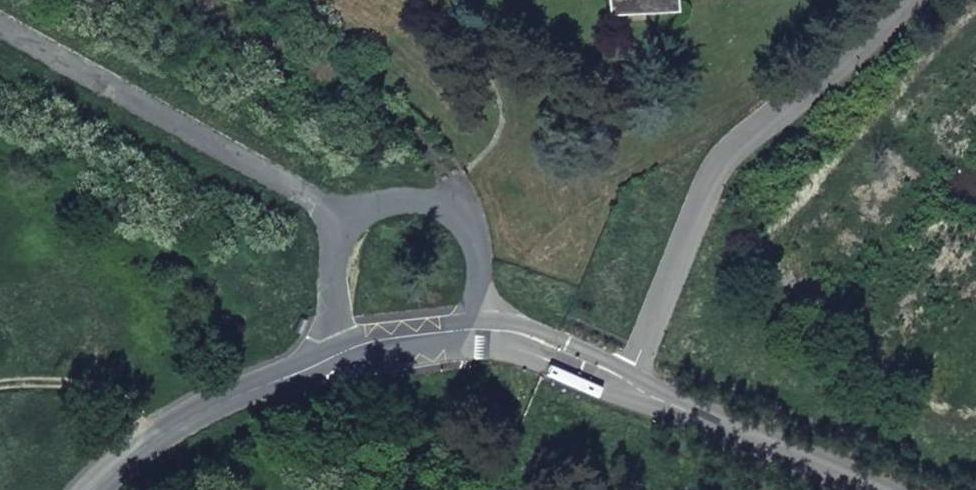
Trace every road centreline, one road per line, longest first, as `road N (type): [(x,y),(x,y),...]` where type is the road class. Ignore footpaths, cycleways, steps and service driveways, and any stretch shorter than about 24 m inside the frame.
road 1 (residential): [(0,25),(350,221)]
road 2 (residential): [(340,352),(159,437),(98,489)]
road 3 (residential): [(469,333),(479,280),(477,234),(453,205),(404,202),(350,221)]
road 4 (track): [(0,382),(153,391),(204,412)]
road 5 (residential): [(350,221),(337,265),(340,352)]
road 6 (residential): [(469,333),(340,352)]

